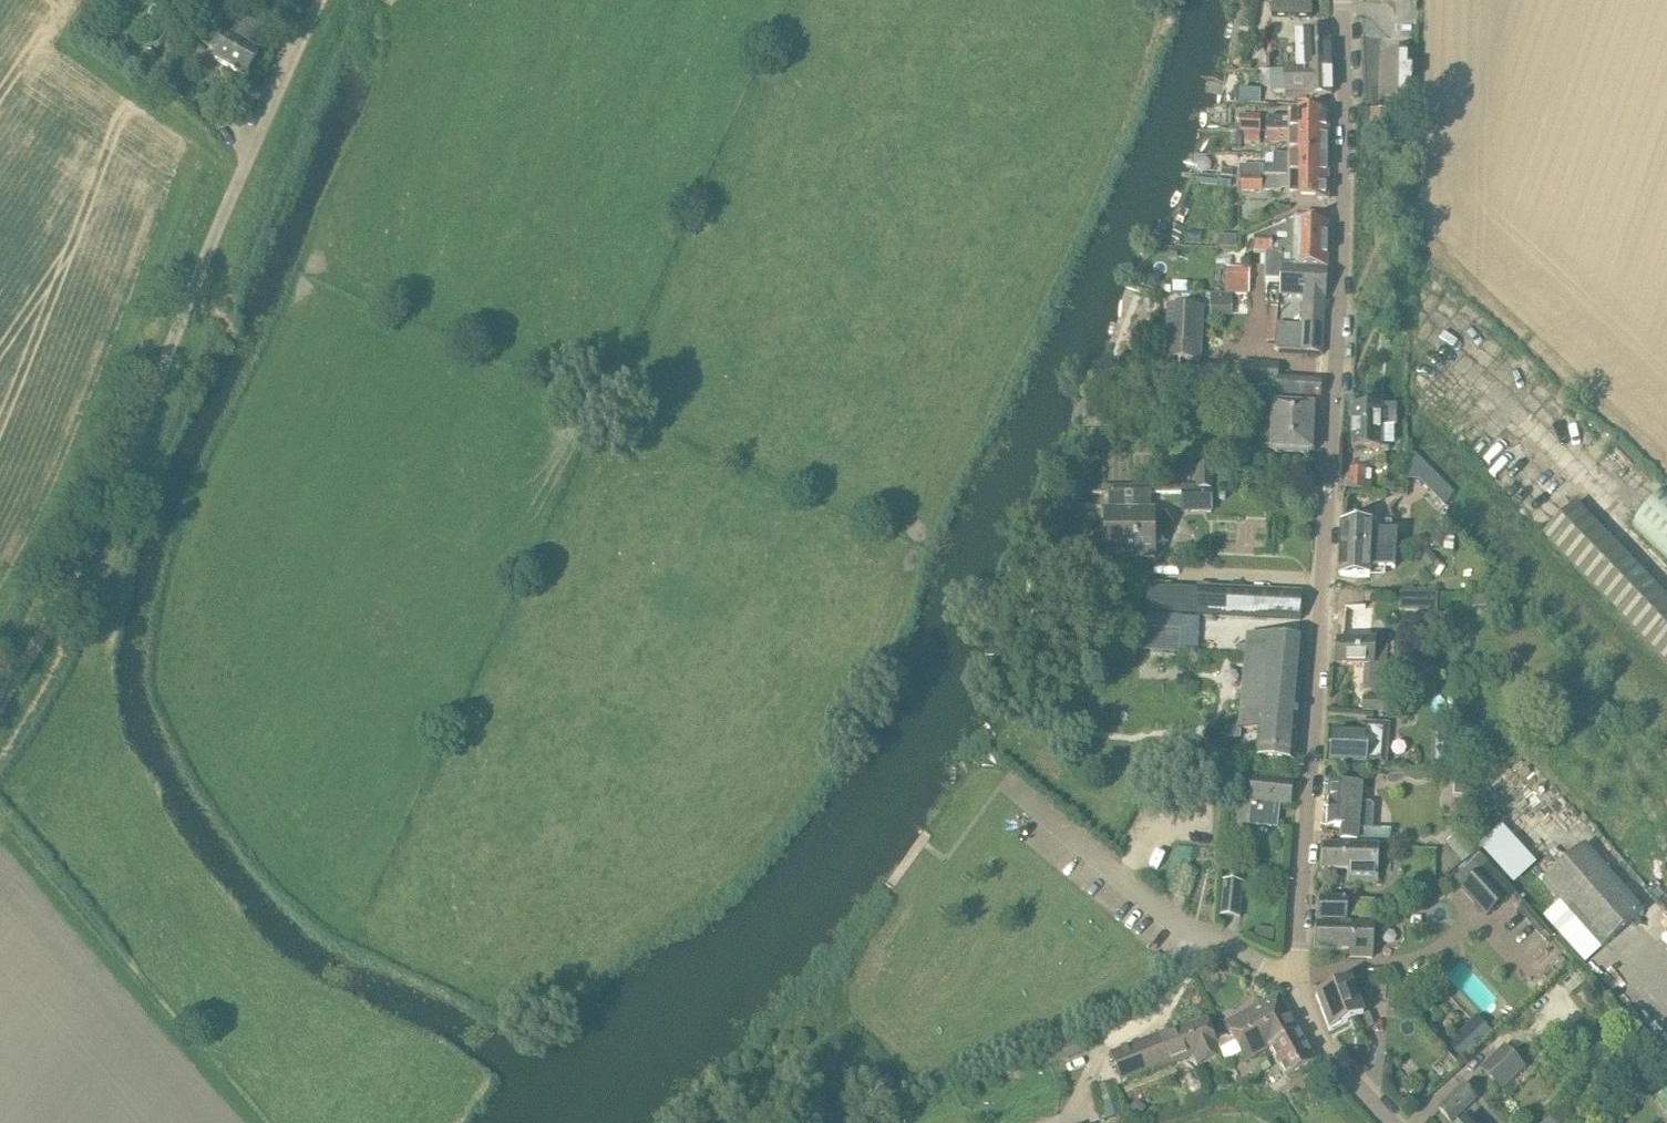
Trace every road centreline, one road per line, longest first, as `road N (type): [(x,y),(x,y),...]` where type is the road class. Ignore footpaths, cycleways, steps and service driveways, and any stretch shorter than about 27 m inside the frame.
road 1 (tertiary): [(1393,1122),(1324,1044),(1298,970),(1343,235),(1343,0)]
road 2 (unclassified): [(0,704),(103,512),(215,236),(322,0)]

